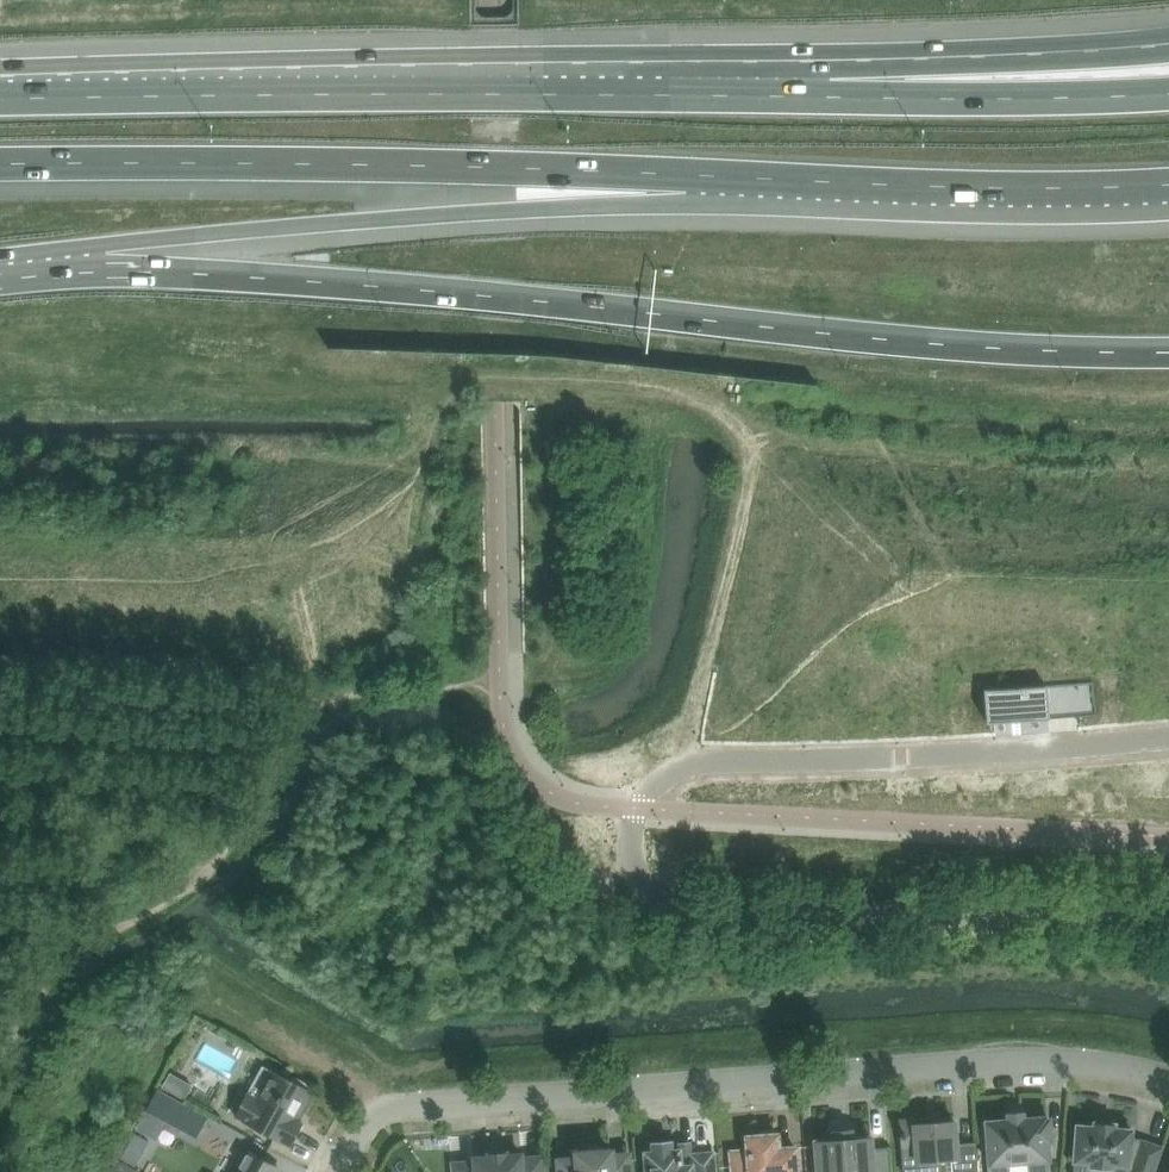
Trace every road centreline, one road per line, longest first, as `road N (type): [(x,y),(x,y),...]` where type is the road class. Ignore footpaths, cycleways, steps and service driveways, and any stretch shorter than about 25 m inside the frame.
road 1 (residential): [(1168,918),(1091,911),(739,924),(691,918),(645,890),(630,805),(670,770),(780,753),(1168,740)]
road 2 (trunk): [(90,251),(883,339),(1168,351)]
road 3 (motorway): [(818,87),(0,89)]
road 4 (residential): [(1168,1077),(1082,1063),(928,1069),(430,1107)]
road 5 (motorway): [(0,162),(686,173)]
road 6 (motorway): [(90,251),(518,209),(686,173)]
road 7 (motorway): [(686,173),(936,188),(1168,183)]
road 8 (motorway): [(1168,46),(1020,56),(818,87)]
road 9 (motorway): [(1168,95),(818,87)]

